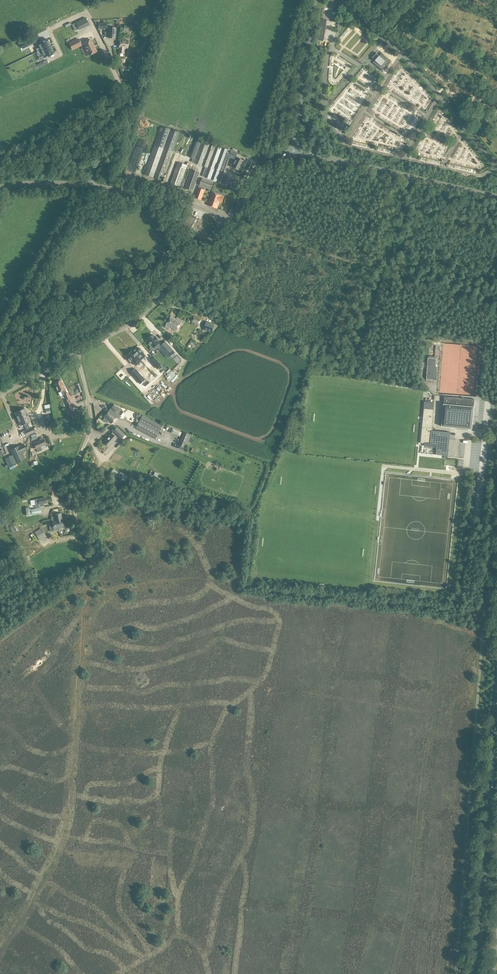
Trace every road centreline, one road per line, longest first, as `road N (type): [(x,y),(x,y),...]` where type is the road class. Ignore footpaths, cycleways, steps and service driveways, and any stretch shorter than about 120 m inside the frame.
road 1 (secondary): [(475,973),(496,701)]
road 2 (unclassified): [(496,197),(293,151)]
road 3 (unclassified): [(75,353),(133,321),(226,221)]
road 4 (unclassified): [(78,536),(73,497),(91,422),(75,353)]
road 5 (unclassified): [(89,185),(151,22)]
road 6 (unclassified): [(293,151),(315,0)]
road 7 (unclassified): [(89,185),(186,203),(226,221)]

